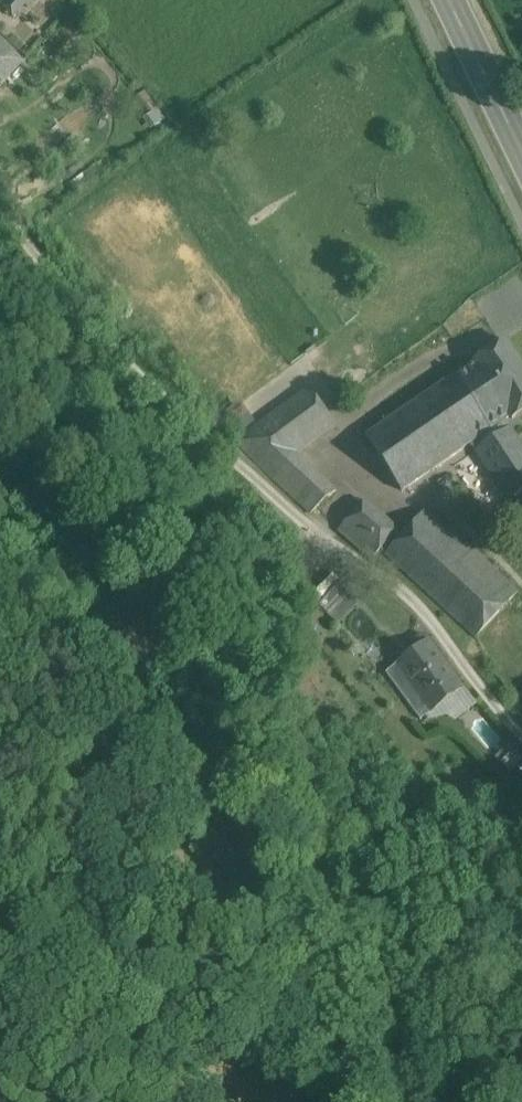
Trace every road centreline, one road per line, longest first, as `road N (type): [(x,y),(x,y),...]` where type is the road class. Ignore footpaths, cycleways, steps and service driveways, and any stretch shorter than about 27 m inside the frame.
road 1 (track): [(0,203),(98,327),(256,454),(305,509),(438,625),(521,730)]
road 2 (primary): [(452,0),(521,146)]

